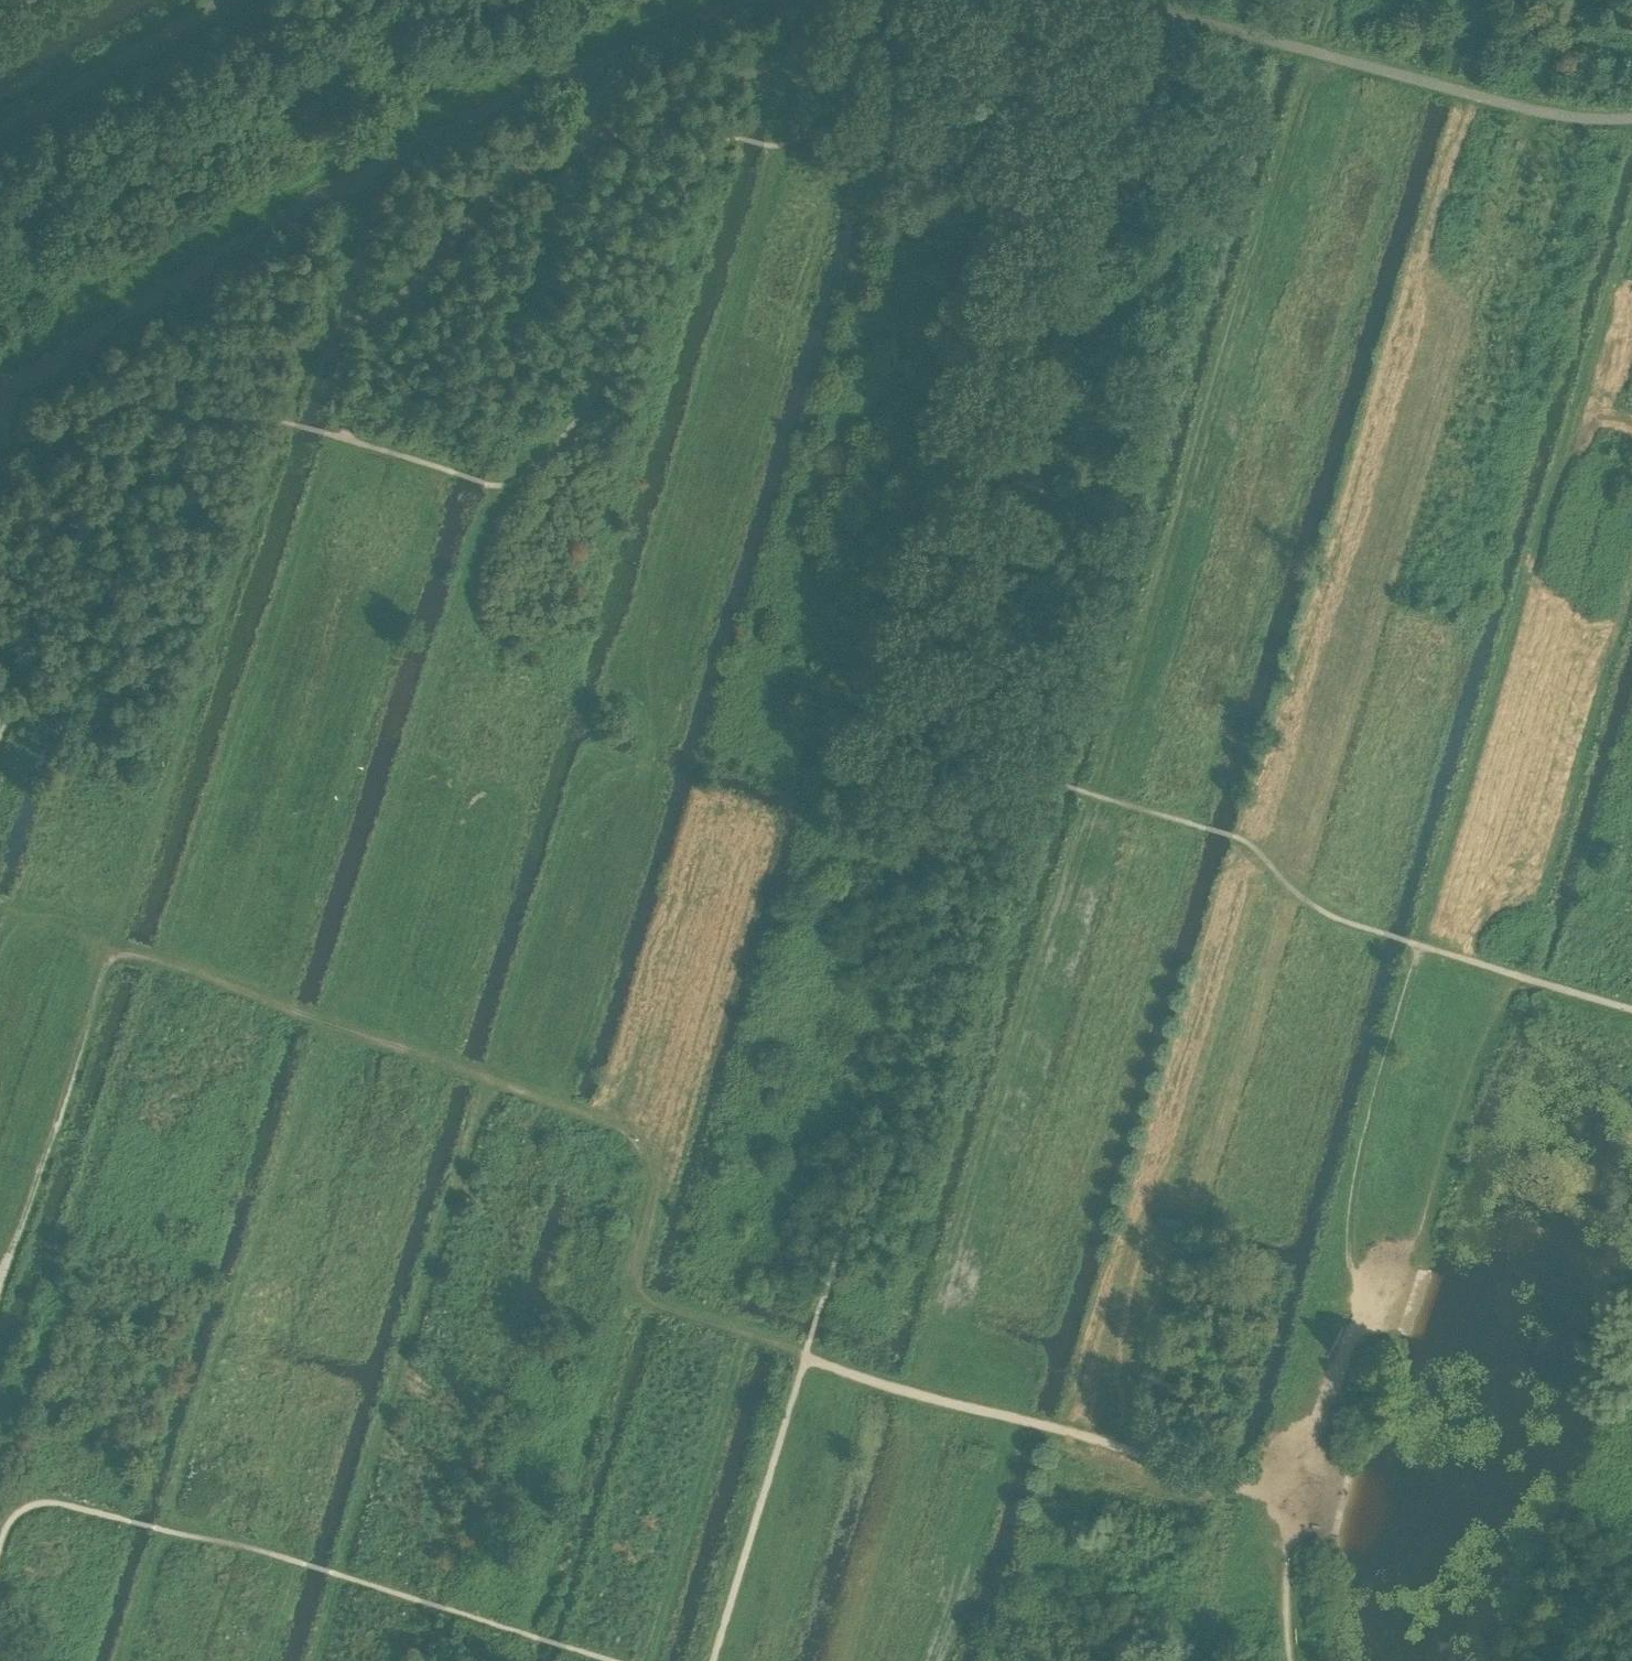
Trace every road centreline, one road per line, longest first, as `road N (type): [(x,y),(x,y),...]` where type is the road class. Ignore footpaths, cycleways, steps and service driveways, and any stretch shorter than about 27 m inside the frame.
road 1 (track): [(0,1283),(111,950),(631,1133),(649,1158),(648,1213),(630,1277),(636,1298),(804,1352)]

